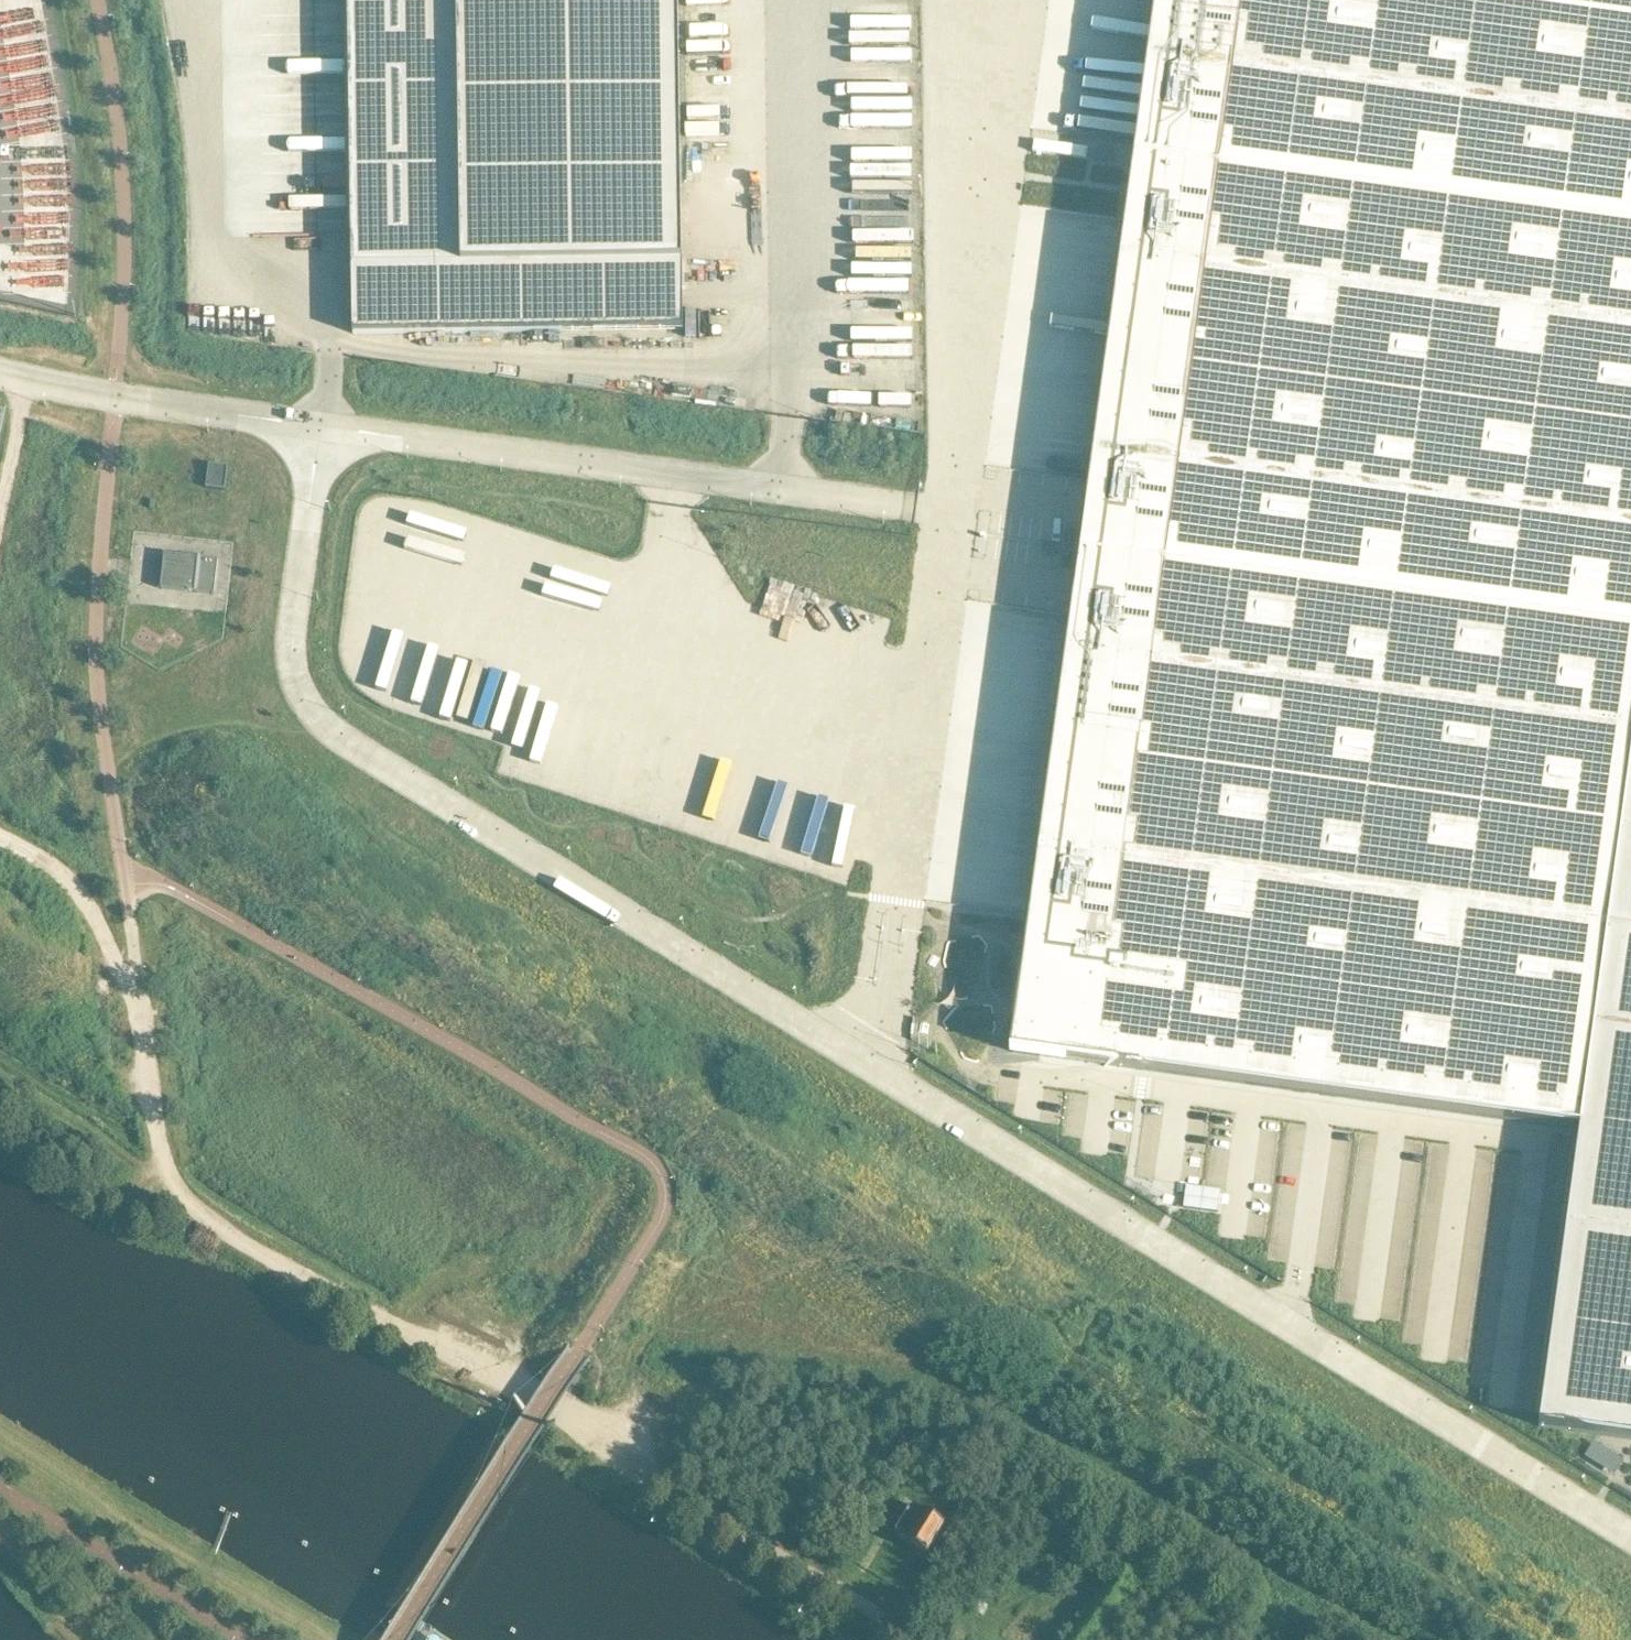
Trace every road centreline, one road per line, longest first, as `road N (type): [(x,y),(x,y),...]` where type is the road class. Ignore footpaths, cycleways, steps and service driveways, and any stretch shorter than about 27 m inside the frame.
road 1 (unclassified): [(318,431),(290,644),(305,697),(343,738),(1630,1539)]
road 2 (track): [(895,1639),(188,1205),(170,1176),(127,885)]
road 3 (unclassified): [(945,516),(318,431)]
road 4 (unclassified): [(318,431),(0,380)]
road 5 (track): [(138,963),(75,877),(0,824)]
road 6 (track): [(0,506),(24,385)]

